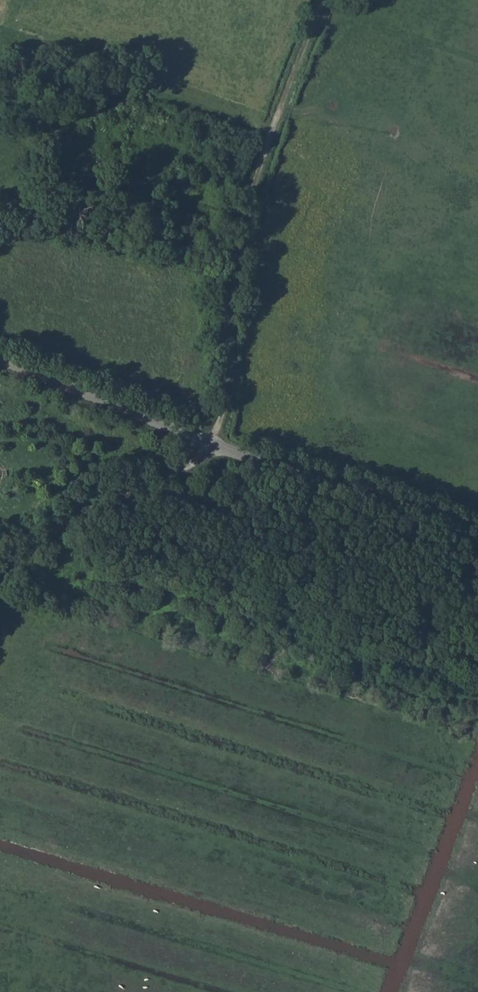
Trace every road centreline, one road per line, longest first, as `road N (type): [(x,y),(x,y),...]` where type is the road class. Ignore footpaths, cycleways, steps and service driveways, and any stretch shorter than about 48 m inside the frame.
road 1 (tertiary): [(477,536),(0,359)]
road 2 (track): [(211,441),(228,387),(229,263),(322,0)]
road 3 (track): [(0,578),(34,549),(225,446)]

